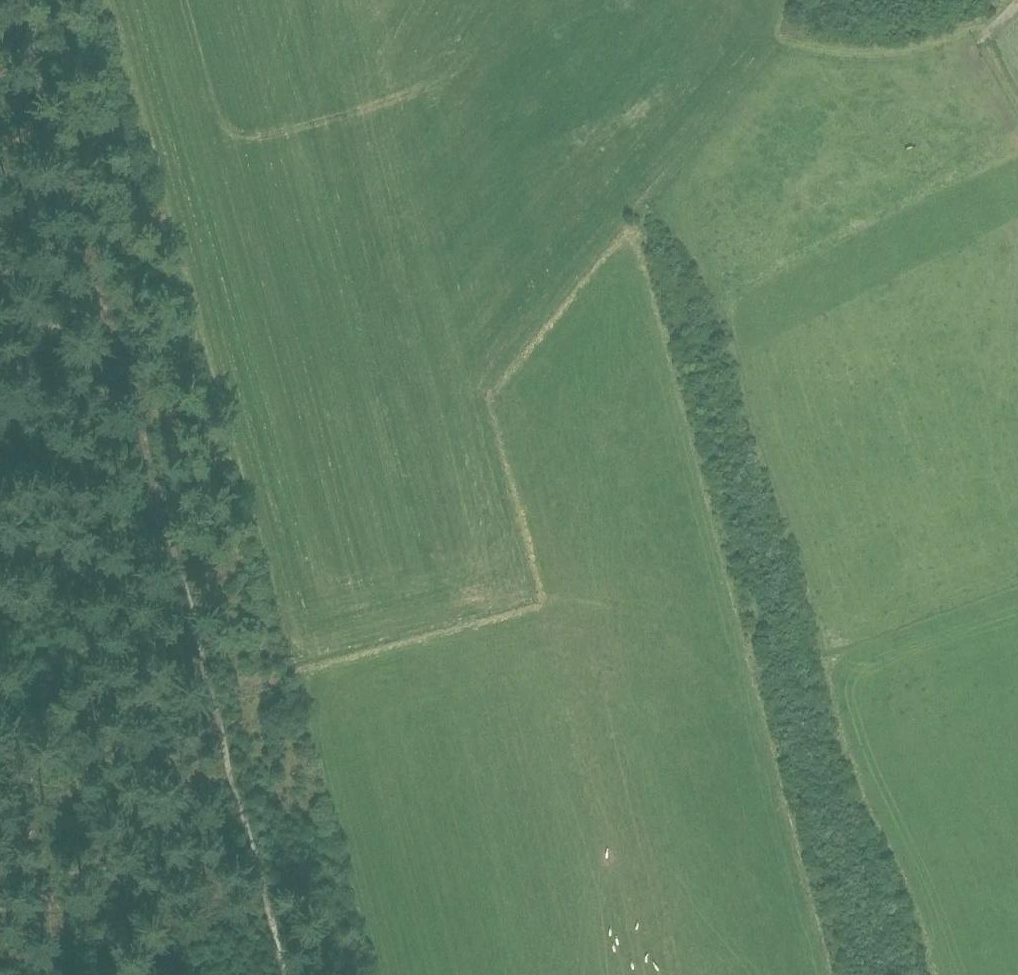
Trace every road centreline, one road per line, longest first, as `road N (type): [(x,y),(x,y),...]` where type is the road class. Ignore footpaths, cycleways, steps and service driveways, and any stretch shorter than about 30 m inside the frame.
road 1 (track): [(0,17),(269,974)]

